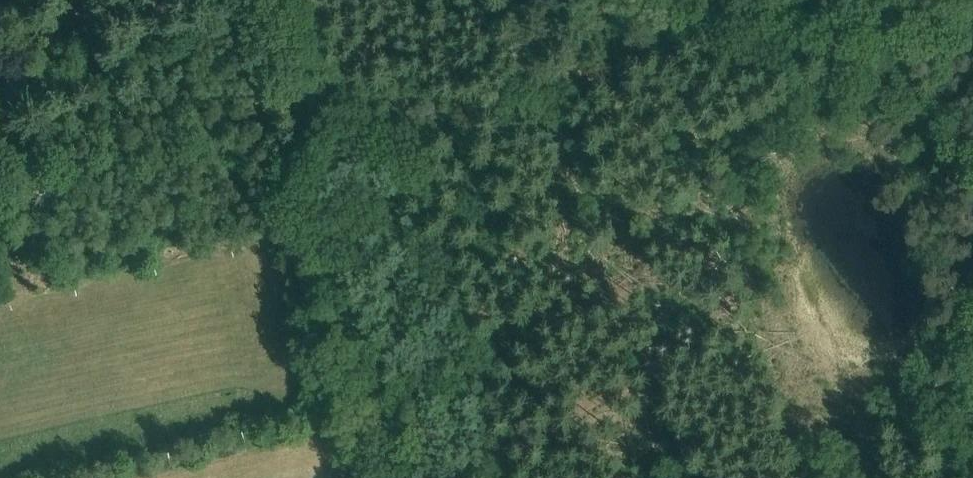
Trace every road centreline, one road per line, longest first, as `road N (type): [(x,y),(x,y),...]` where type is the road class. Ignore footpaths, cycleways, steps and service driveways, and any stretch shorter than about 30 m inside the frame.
road 1 (track): [(815,0),(543,83),(310,168)]
road 2 (track): [(543,83),(663,477)]
road 3 (track): [(358,477),(290,245),(310,168)]
road 4 (track): [(310,168),(252,0)]

